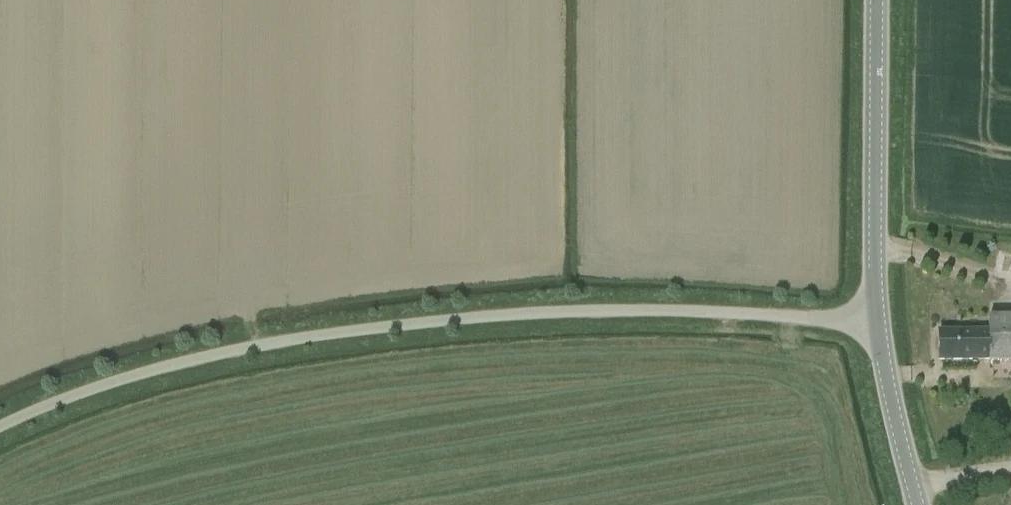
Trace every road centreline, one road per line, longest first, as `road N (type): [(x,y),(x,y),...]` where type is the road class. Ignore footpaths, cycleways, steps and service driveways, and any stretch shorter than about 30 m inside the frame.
road 1 (unclassified): [(0,428),(131,376),(328,335),(541,314),(876,325)]
road 2 (tertiary): [(876,325),(877,0)]
road 3 (tertiary): [(918,504),(876,325)]

